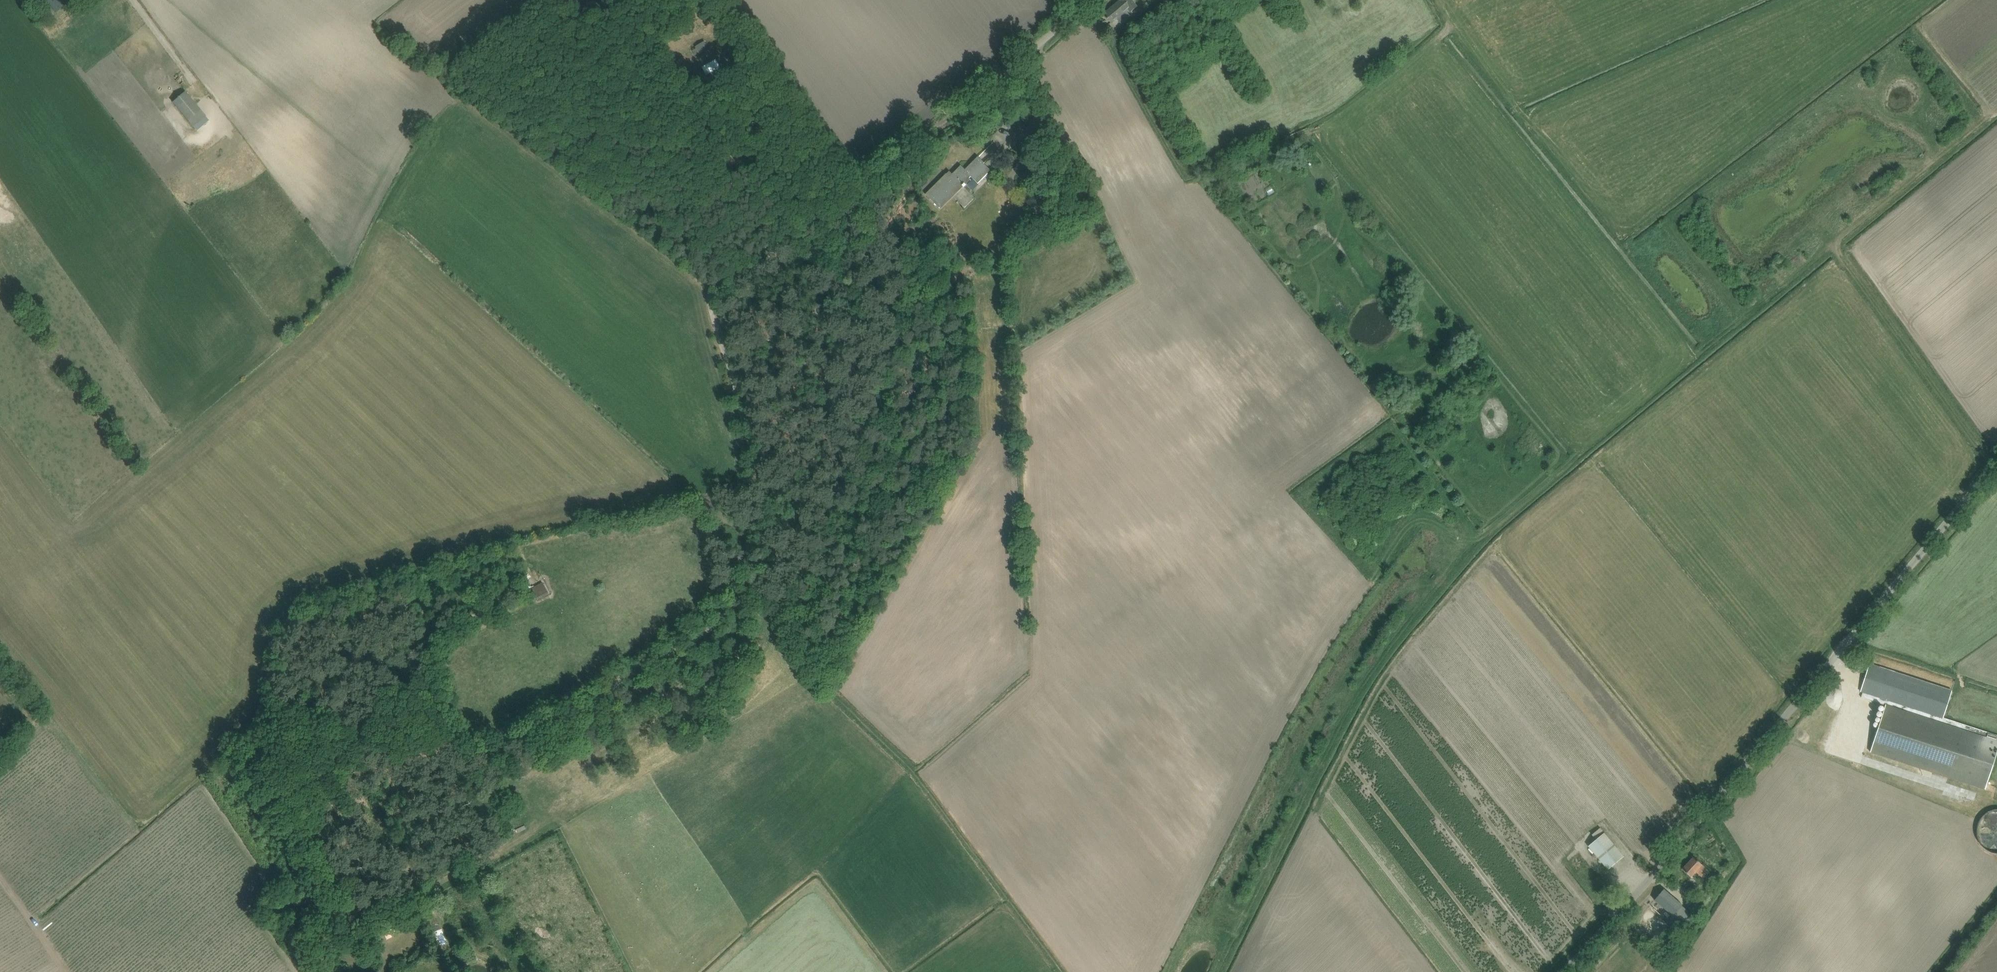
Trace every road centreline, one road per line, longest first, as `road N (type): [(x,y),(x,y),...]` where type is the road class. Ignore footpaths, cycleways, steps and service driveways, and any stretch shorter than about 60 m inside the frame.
road 1 (track): [(1014,59),(708,282),(707,306),(751,460),(736,584),(710,635),(659,670),(577,694),(482,739),(273,748),(254,768),(271,801),(336,875),(337,918),(302,933),(326,971)]
road 2 (unclassified): [(1563,971),(1996,462)]

